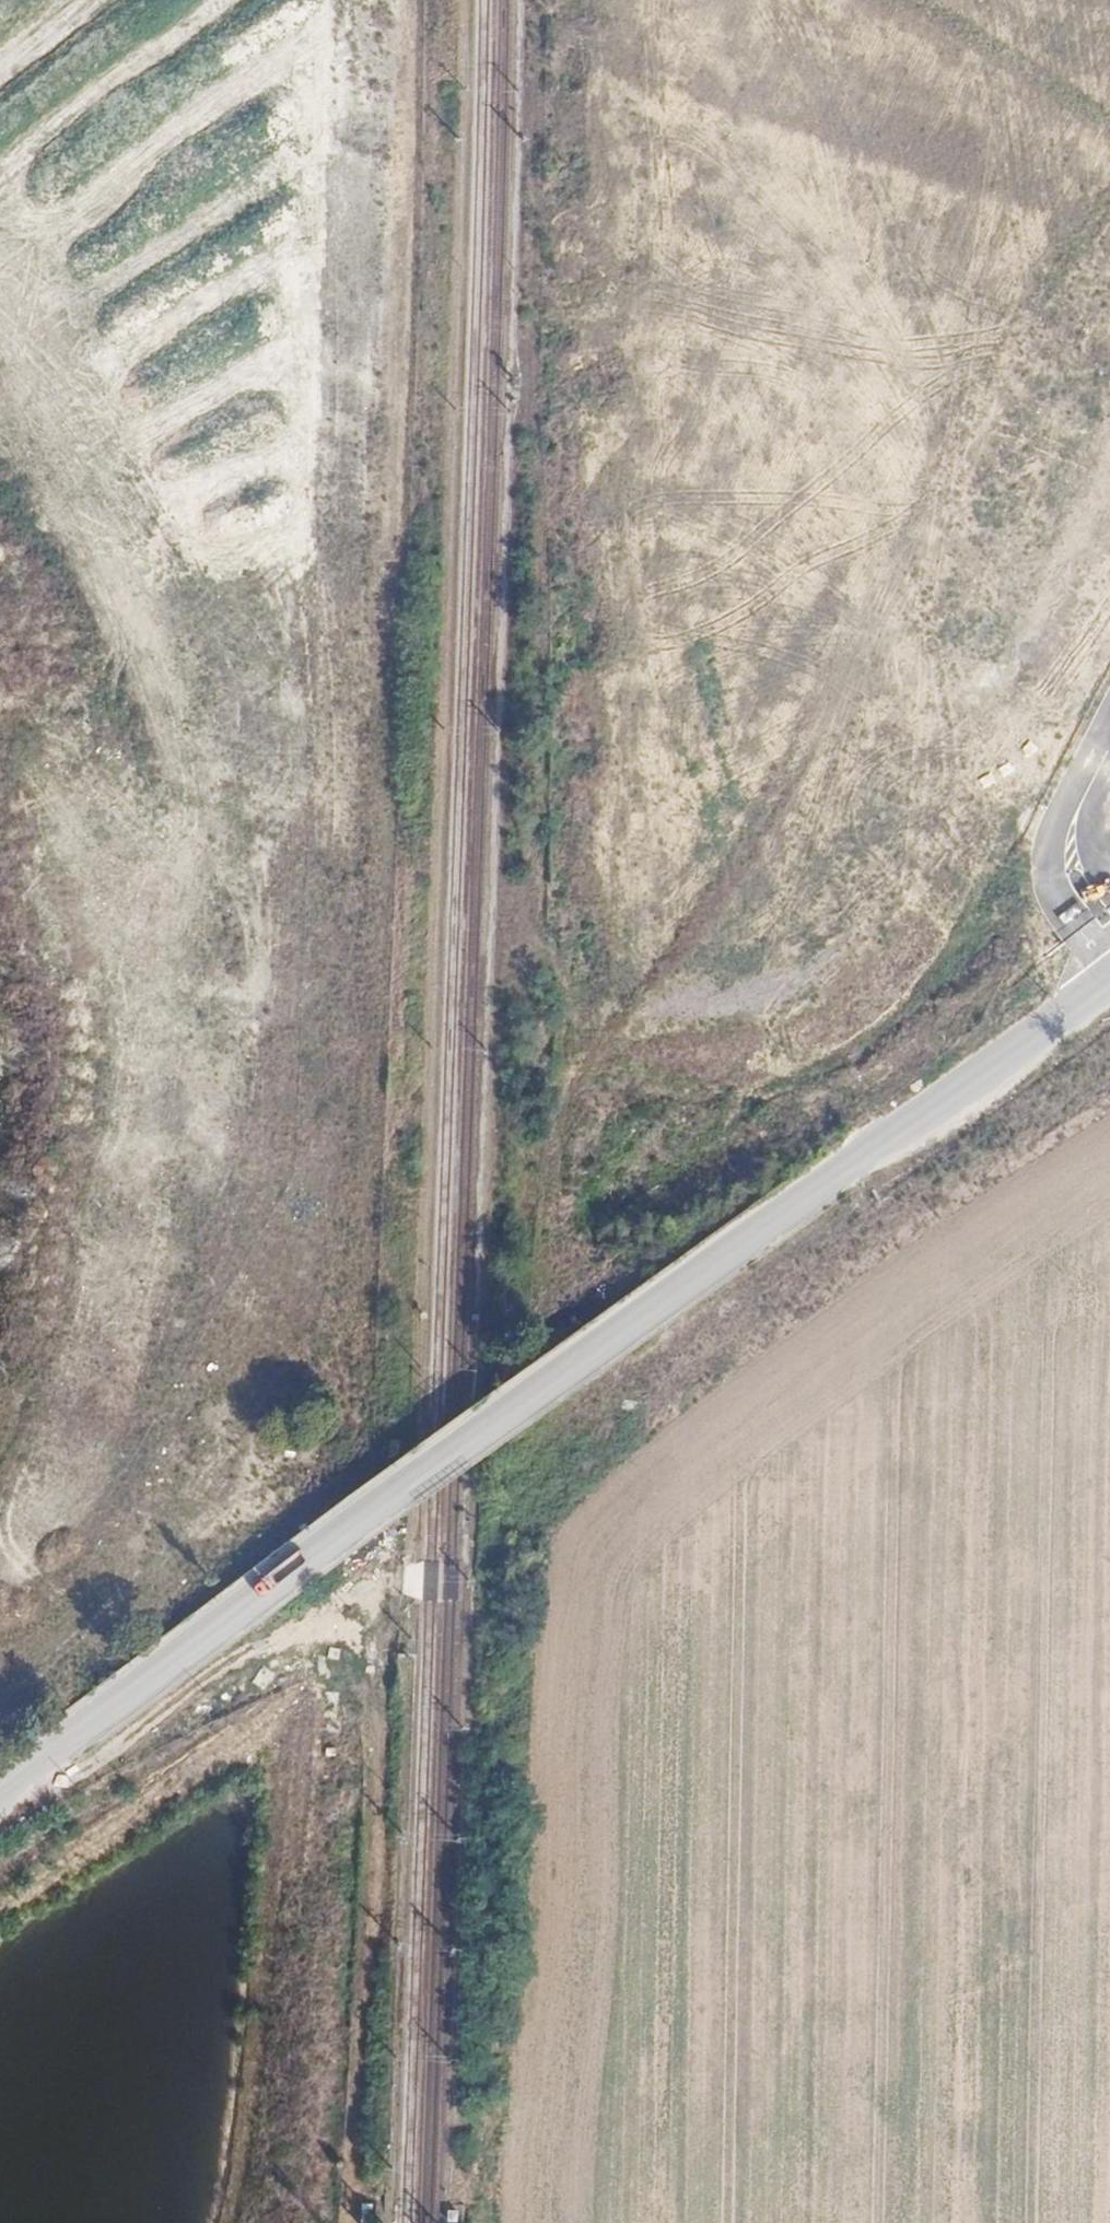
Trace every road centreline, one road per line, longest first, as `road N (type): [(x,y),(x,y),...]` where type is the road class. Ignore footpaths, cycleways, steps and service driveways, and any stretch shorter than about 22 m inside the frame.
road 1 (unclassified): [(1109,981),(500,1420)]
road 2 (unclassified): [(0,1786),(500,1420)]
road 3 (track): [(1109,953),(1086,839),(1109,793)]

